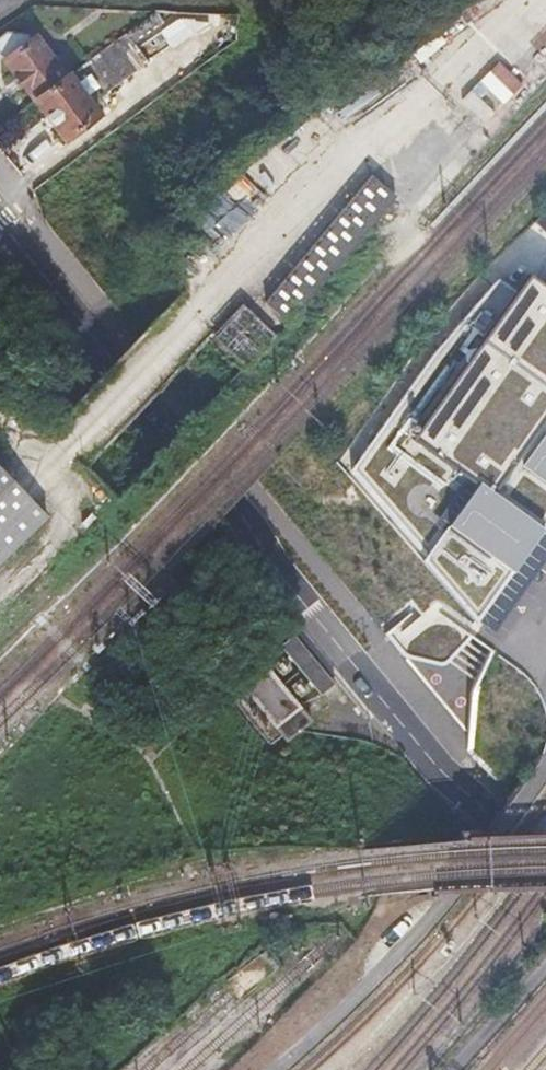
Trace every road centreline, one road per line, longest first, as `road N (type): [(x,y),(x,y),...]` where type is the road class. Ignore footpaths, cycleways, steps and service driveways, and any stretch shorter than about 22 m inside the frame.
road 1 (tertiary): [(0,220),(545,887)]

